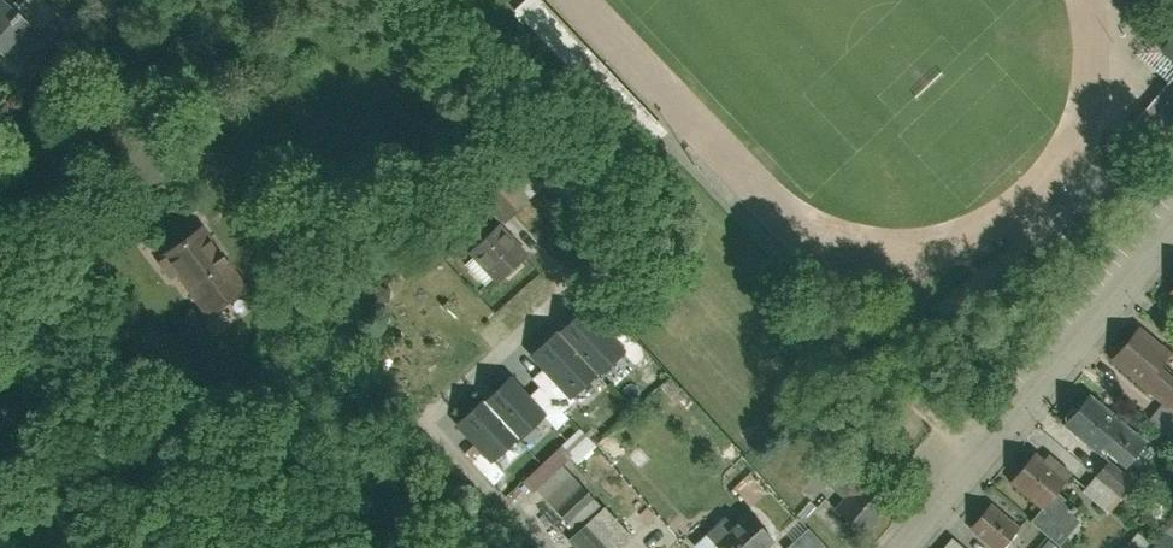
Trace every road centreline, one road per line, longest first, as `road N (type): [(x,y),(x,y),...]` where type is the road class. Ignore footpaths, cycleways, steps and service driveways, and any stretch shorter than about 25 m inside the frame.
road 1 (residential): [(900,547),(1172,232)]
road 2 (residential): [(541,547),(429,432)]

